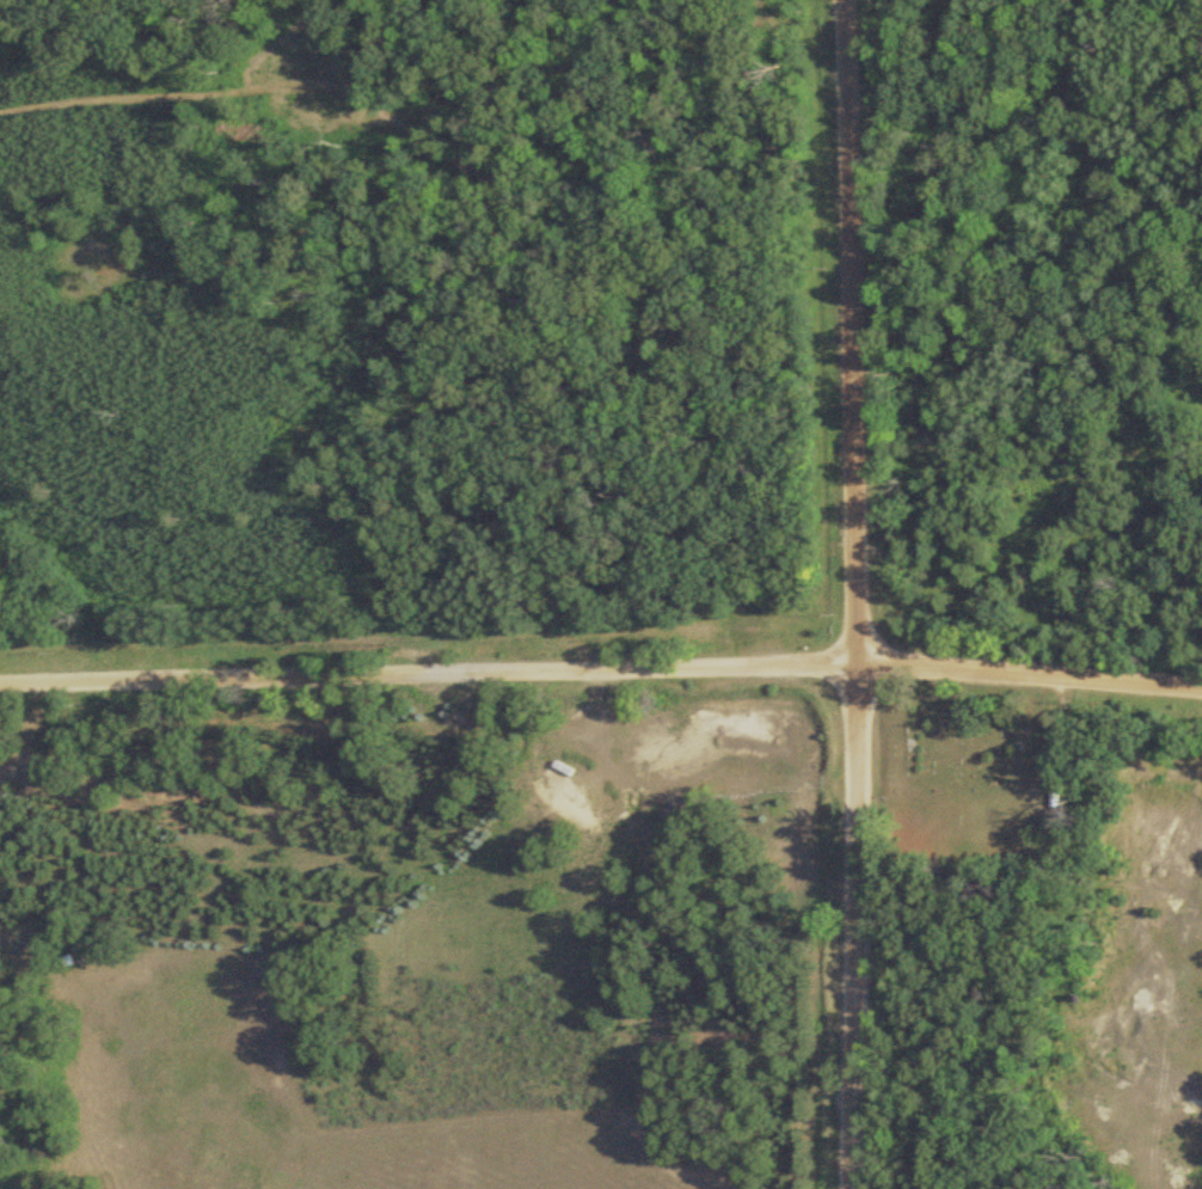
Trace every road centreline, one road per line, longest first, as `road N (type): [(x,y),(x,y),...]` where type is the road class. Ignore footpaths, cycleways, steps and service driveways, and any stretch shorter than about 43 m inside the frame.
road 1 (residential): [(1201,689),(857,661),(0,677)]
road 2 (residential): [(852,1188),(857,661),(847,0)]

